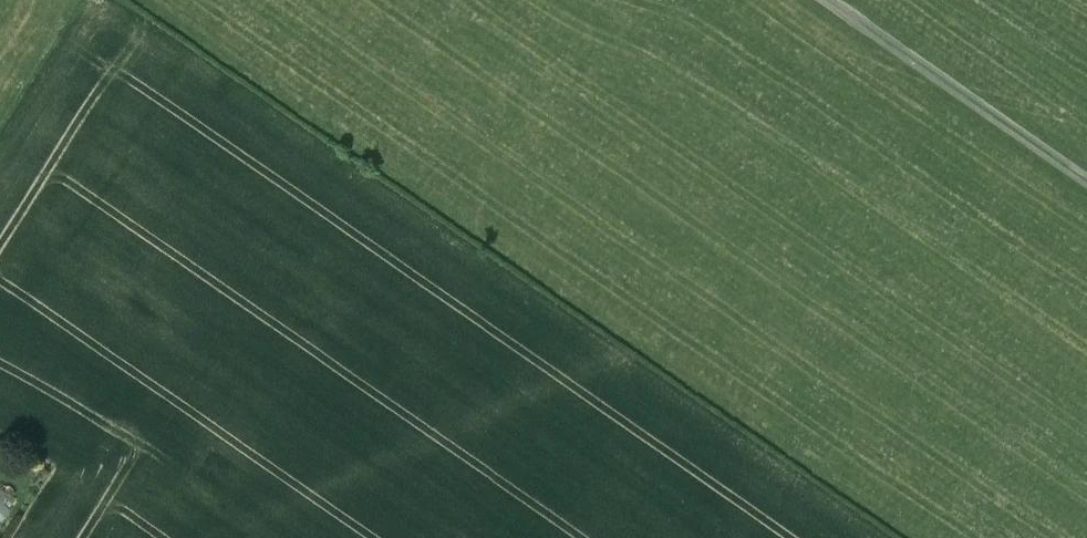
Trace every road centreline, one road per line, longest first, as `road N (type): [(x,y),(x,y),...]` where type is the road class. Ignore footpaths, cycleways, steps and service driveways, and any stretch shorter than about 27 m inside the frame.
road 1 (track): [(1086,184),(821,0)]

